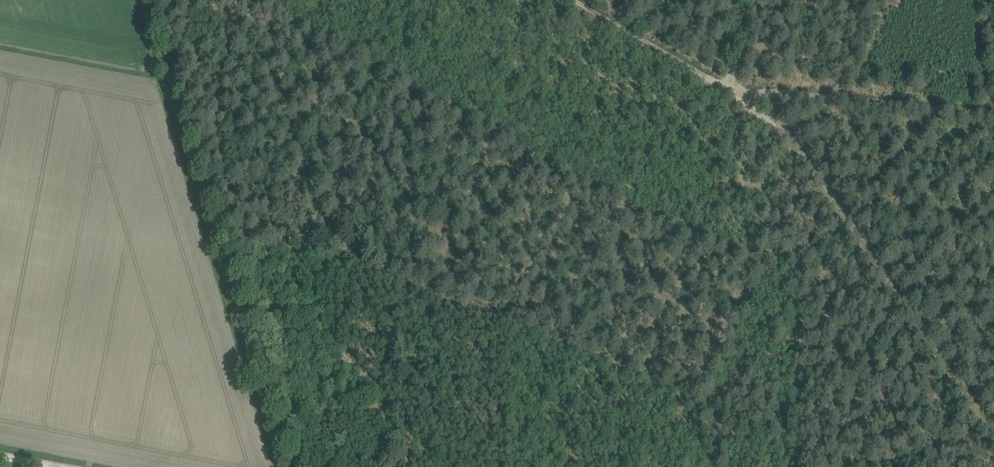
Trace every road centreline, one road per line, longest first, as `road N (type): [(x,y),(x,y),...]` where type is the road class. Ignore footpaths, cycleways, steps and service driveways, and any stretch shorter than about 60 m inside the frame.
road 1 (track): [(144,0),(288,466)]
road 2 (track): [(796,150),(993,433)]
road 3 (track): [(806,466),(796,150)]
road 4 (track): [(993,117),(742,91)]
road 5 (track): [(732,85),(582,0)]

